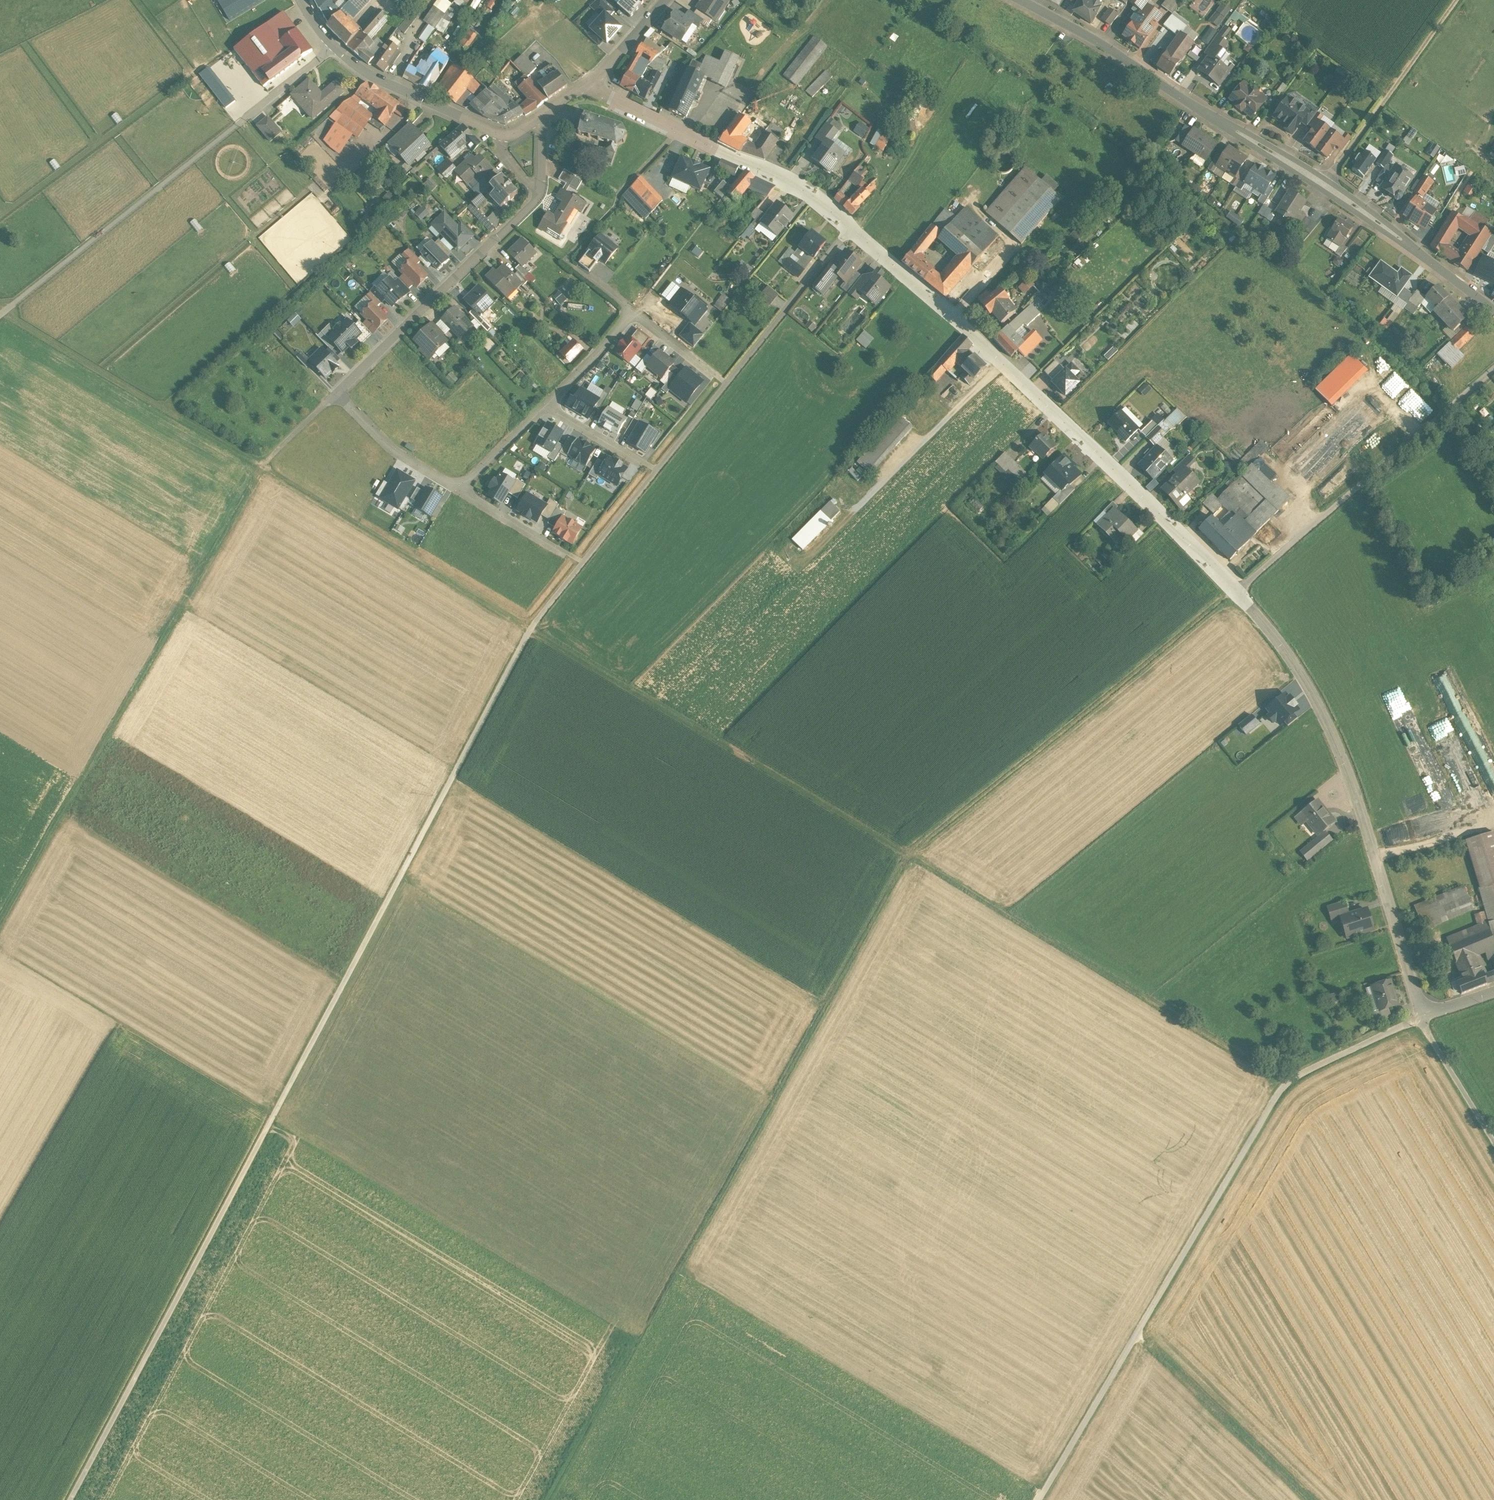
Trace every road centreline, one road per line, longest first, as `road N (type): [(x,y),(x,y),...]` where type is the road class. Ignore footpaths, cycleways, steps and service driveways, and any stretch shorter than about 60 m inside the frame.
road 1 (track): [(1286,1085),(0,312)]
road 2 (residential): [(1493,991),(1439,1009),(1420,1005),(1364,811),(1311,690),(1259,617),(1175,527),(940,303),(827,207),(589,86)]
road 3 (track): [(71,1499),(531,629),(719,392)]
road 4 (track): [(556,1499),(908,855)]
road 5 (track): [(1038,1499),(1283,1088),(1420,1019)]
road 6 (track): [(328,401),(265,468),(0,936)]
road 7 (track): [(0,315),(333,45)]
road 8 (track): [(1235,593),(908,855)]
road 9 (residential): [(538,190),(337,391)]
road 10 (residential): [(1419,254),(1327,180),(1217,120)]
road 11 (residential): [(498,131),(360,72),(302,0)]
road 12 (residential): [(1217,120),(1419,254)]
road 13 (track): [(1307,1499),(1135,1336)]
road 14 (residential): [(1015,0),(1217,120)]
road 15 (track): [(1320,190),(1458,0)]
road 16 (track): [(850,226),(719,392)]
road 17 (residential): [(459,490),(393,451),(337,391)]
road 18 (track): [(1493,1140),(1420,1019)]
road 19 (residential): [(546,404),(631,309)]
road 20 (residential): [(568,554),(459,490)]
road 21 (residential): [(459,490),(546,404)]

